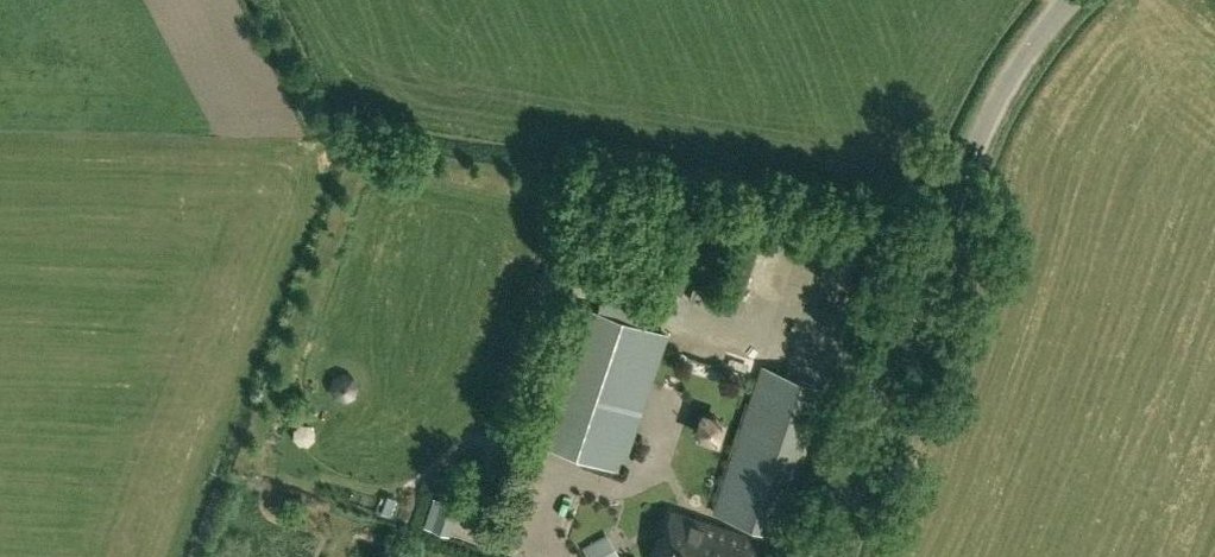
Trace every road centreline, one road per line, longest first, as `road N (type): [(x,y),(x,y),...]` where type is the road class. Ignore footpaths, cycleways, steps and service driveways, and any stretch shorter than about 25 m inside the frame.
road 1 (unclassified): [(834,556),(980,139),(1022,60),(1072,0)]

